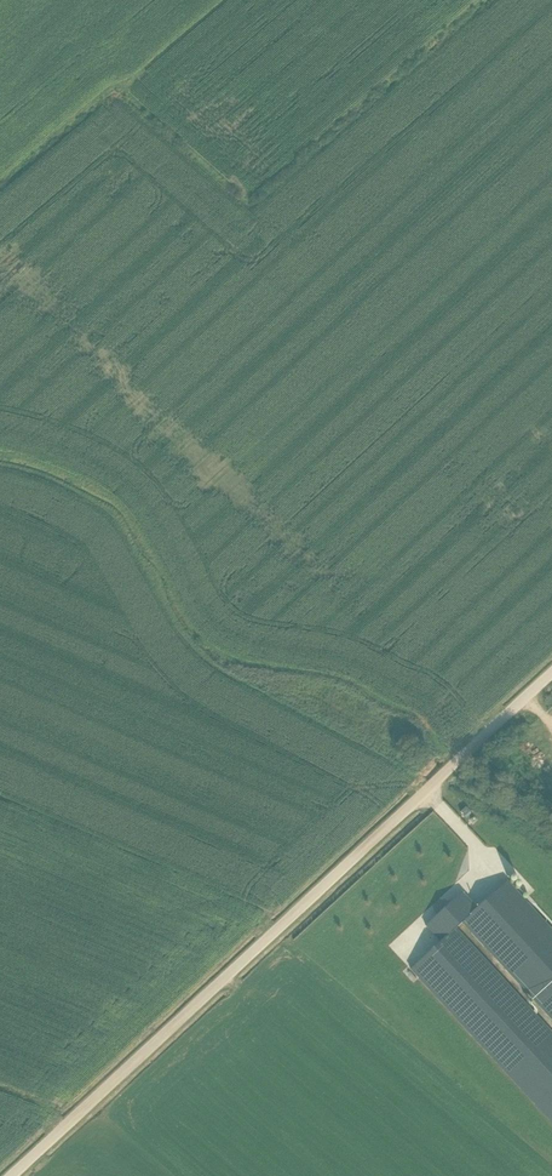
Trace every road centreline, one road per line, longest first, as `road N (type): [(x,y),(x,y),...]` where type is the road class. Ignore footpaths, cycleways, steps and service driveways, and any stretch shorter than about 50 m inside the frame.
road 1 (track): [(13,1175),(551,678)]

